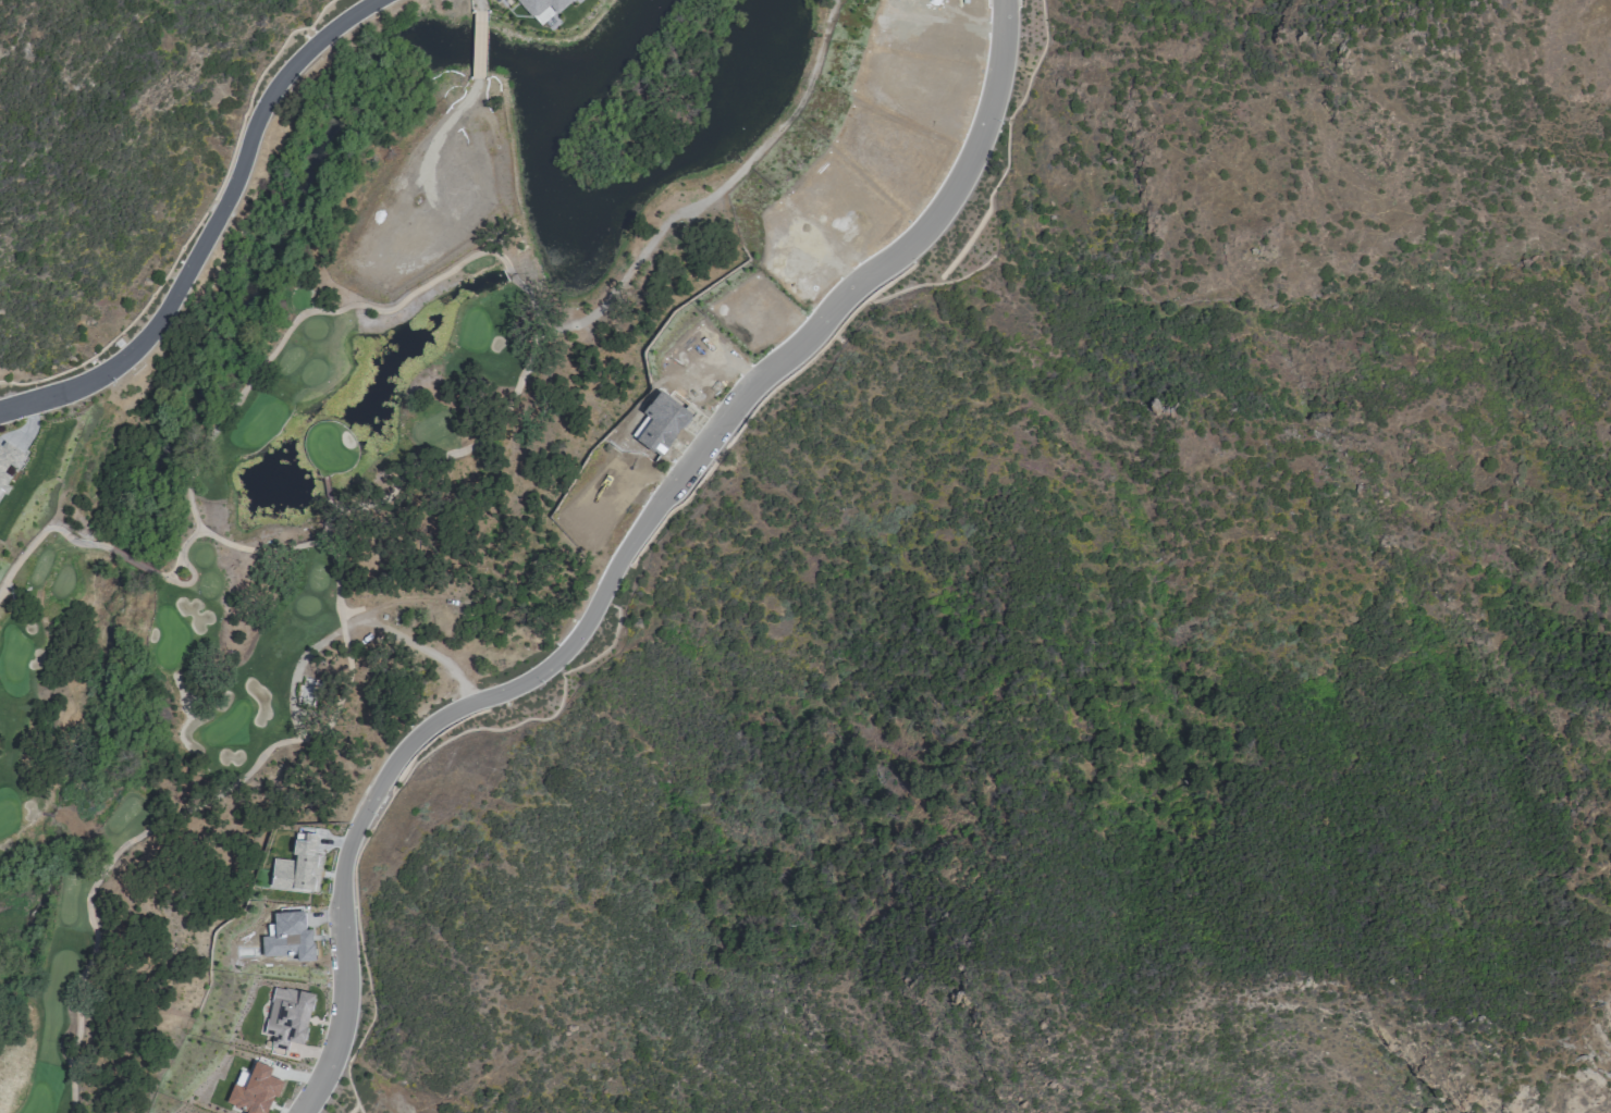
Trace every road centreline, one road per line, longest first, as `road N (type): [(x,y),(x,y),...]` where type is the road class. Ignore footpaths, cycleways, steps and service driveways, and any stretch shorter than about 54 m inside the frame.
road 1 (residential): [(531,684),(567,646),(755,382),(817,318),(920,238),(973,153),(1003,51),(1001,0)]
road 2 (residential): [(0,411),(115,369),(159,324),(278,88),(324,35),(382,0)]
road 3 (residential): [(305,1112),(341,1036),(340,891),(364,809),(415,735),(476,701),(531,684)]

